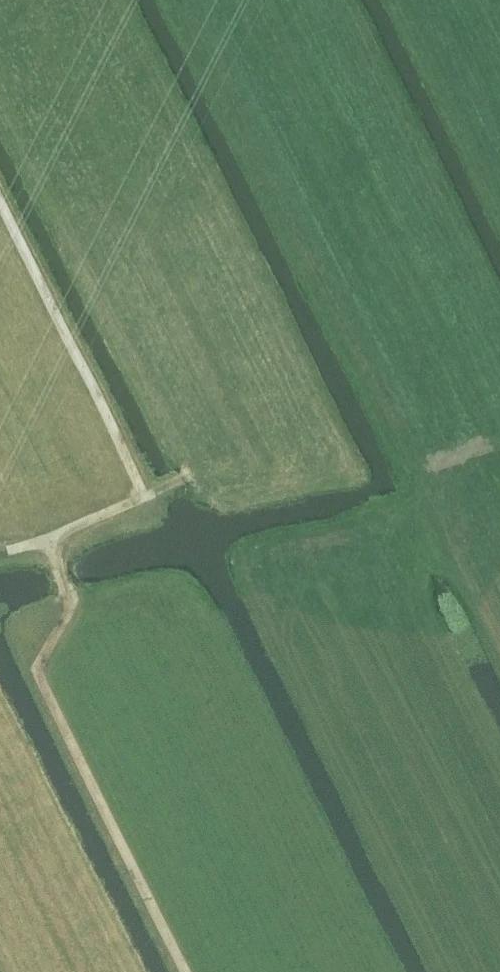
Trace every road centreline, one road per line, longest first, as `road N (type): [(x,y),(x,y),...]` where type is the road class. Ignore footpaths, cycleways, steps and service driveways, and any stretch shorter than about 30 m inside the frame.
road 1 (track): [(187,971),(34,670),(72,606),(50,540)]
road 2 (track): [(15,548),(140,499),(139,481),(0,202)]
road 3 (track): [(499,640),(413,474)]

